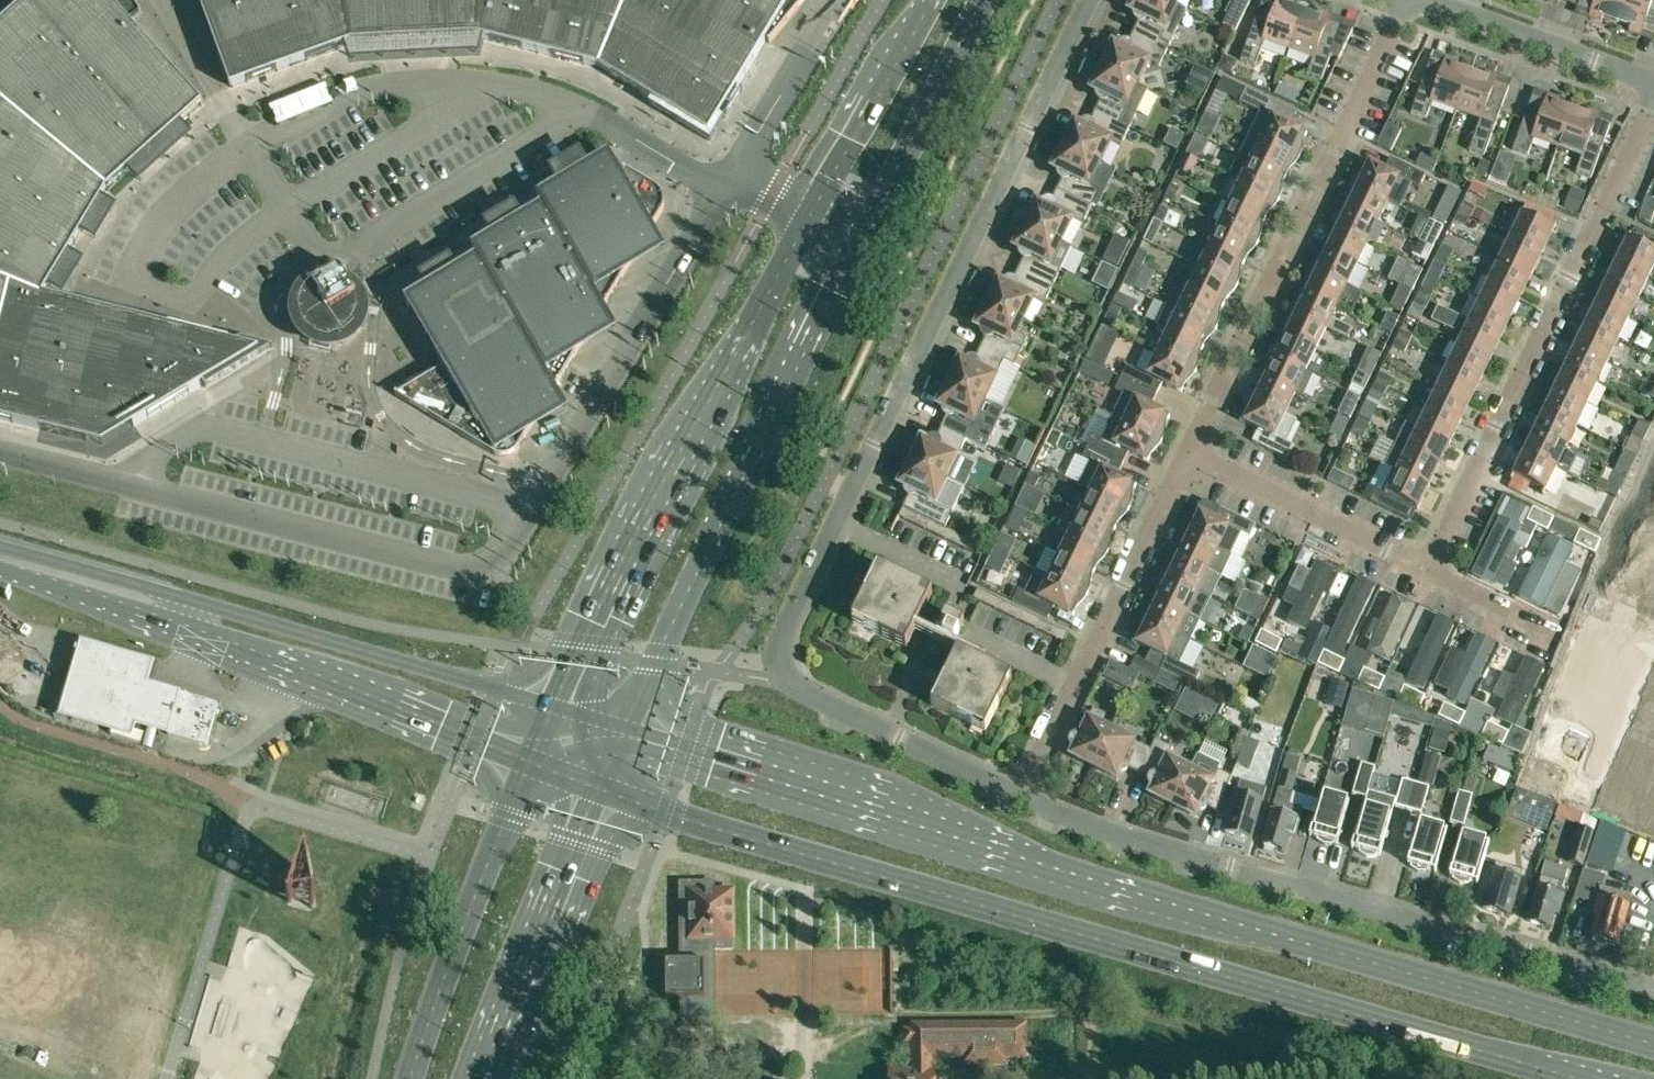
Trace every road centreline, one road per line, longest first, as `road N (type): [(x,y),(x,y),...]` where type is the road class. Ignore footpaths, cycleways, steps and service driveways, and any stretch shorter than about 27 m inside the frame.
road 1 (primary): [(1653,1045),(627,737)]
road 2 (primary): [(603,790),(1579,1078)]
road 3 (residential): [(1020,795),(797,689),(781,671),(777,648),(1087,0)]
road 4 (unclassified): [(723,190),(579,109),(512,87),(450,80),(387,83),(320,102),(248,146),(160,0)]
road 5 (residential): [(1020,795),(1103,830),(1653,991)]
road 6 (secondary): [(558,710),(74,568),(0,556)]
road 7 (secondary): [(0,563),(536,764)]
road 8 (primary): [(810,215),(558,710)]
road 9 (primary): [(627,737),(700,565),(859,242)]
road 10 (residential): [(1430,570),(1653,104)]
road 11 (residential): [(1186,454),(1405,0)]
road 12 (unclassified): [(530,508),(488,575),(111,480)]
road 13 (unclassified): [(530,508),(203,426),(111,480)]
road 14 (residential): [(1020,795),(1186,454)]
road 15 (unclassified): [(530,508),(723,190)]
road 16 (secondary): [(536,764),(474,899),(410,1078)]
road 17 (secondary): [(489,1078),(603,790)]
road 18 (primary): [(859,242),(983,0)]
road 19 (residential): [(1186,454),(1430,570)]
road 20 (residential): [(1653,83),(1412,0)]
road 21 (primary): [(928,0),(810,215)]
road 22 (unclassified): [(734,172),(839,0)]
road 23 (residential): [(805,1078),(805,911)]
road 24 (residential): [(1430,570),(1561,633)]
road 25 (residential): [(1584,719),(1622,624),(1653,634)]

